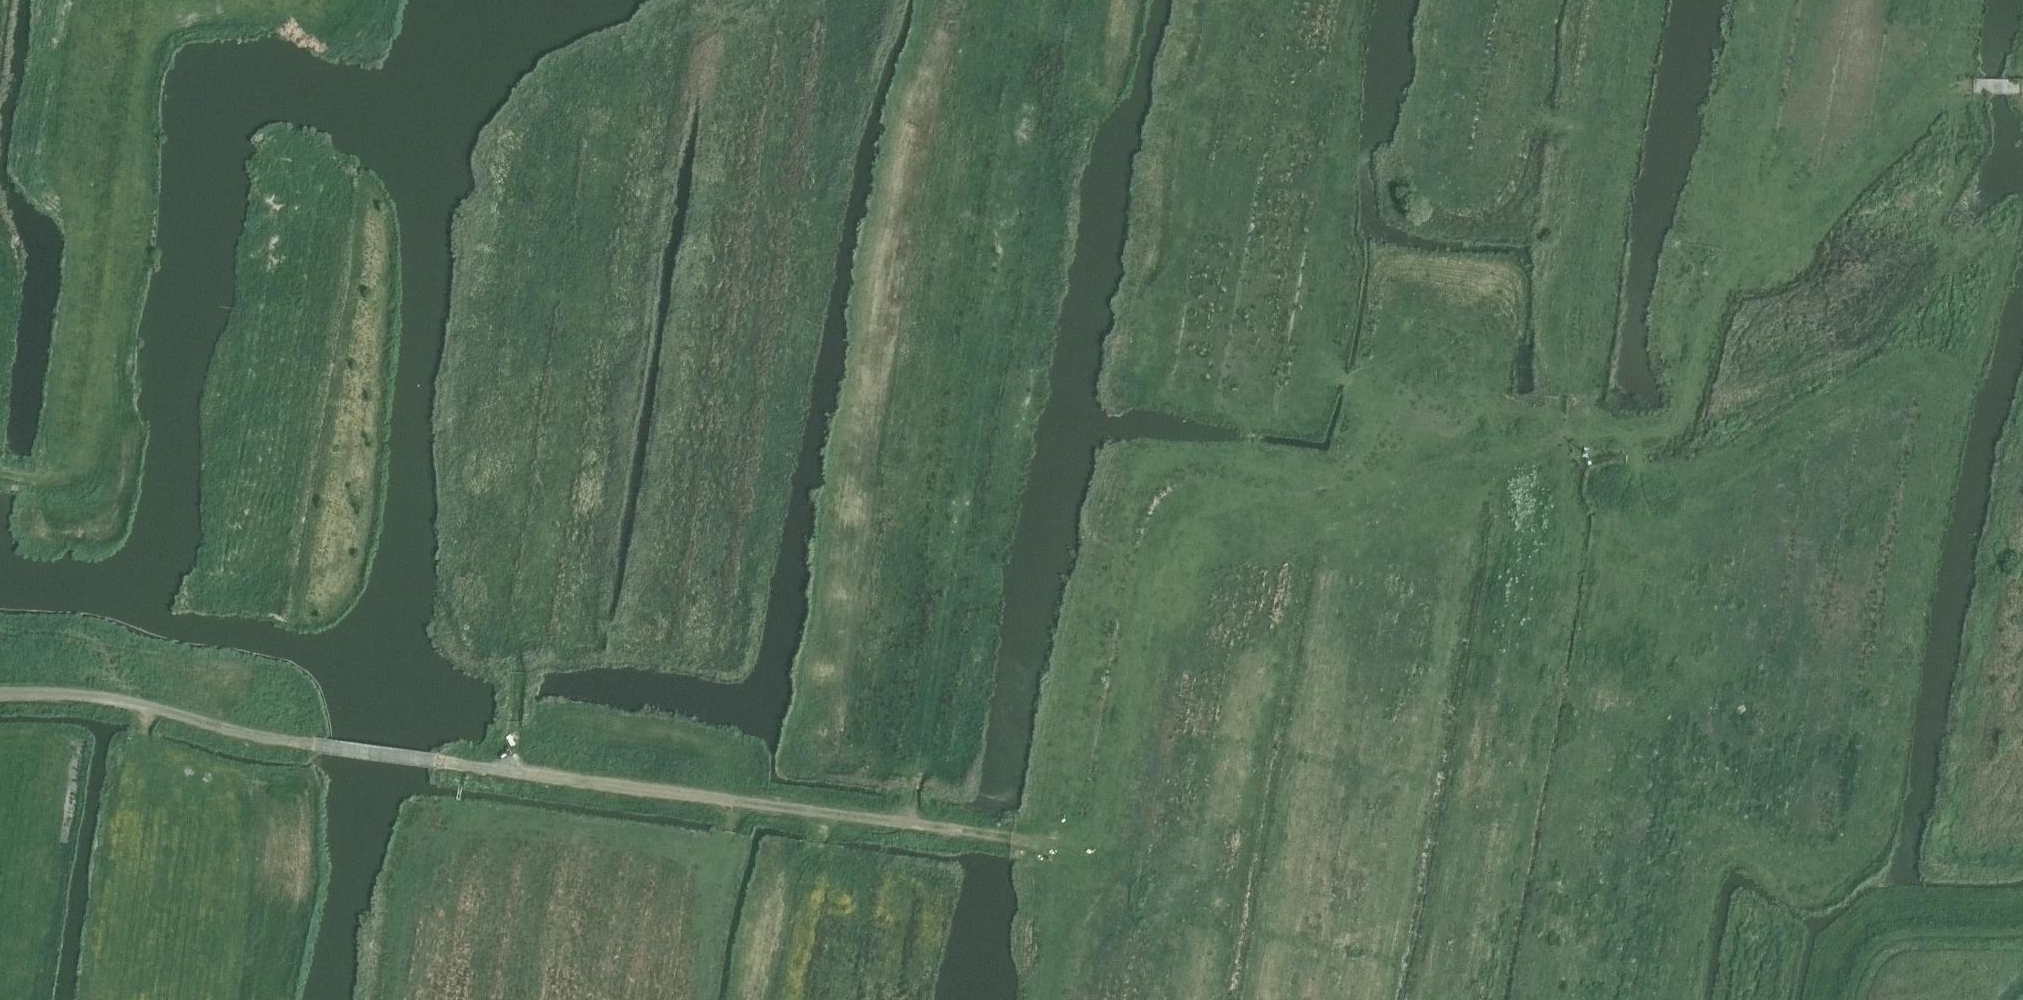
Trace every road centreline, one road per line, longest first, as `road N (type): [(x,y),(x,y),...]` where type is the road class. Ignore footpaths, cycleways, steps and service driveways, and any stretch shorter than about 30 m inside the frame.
road 1 (track): [(1975,88),(1946,89),(1784,253),(1727,275),(1681,414),(1637,445),(1628,485),(1545,488),(1419,462),(1326,518),(1199,507),(1167,533),(1100,842),(1011,840),(464,765)]
road 2 (track): [(0,694),(63,693),(453,763)]

